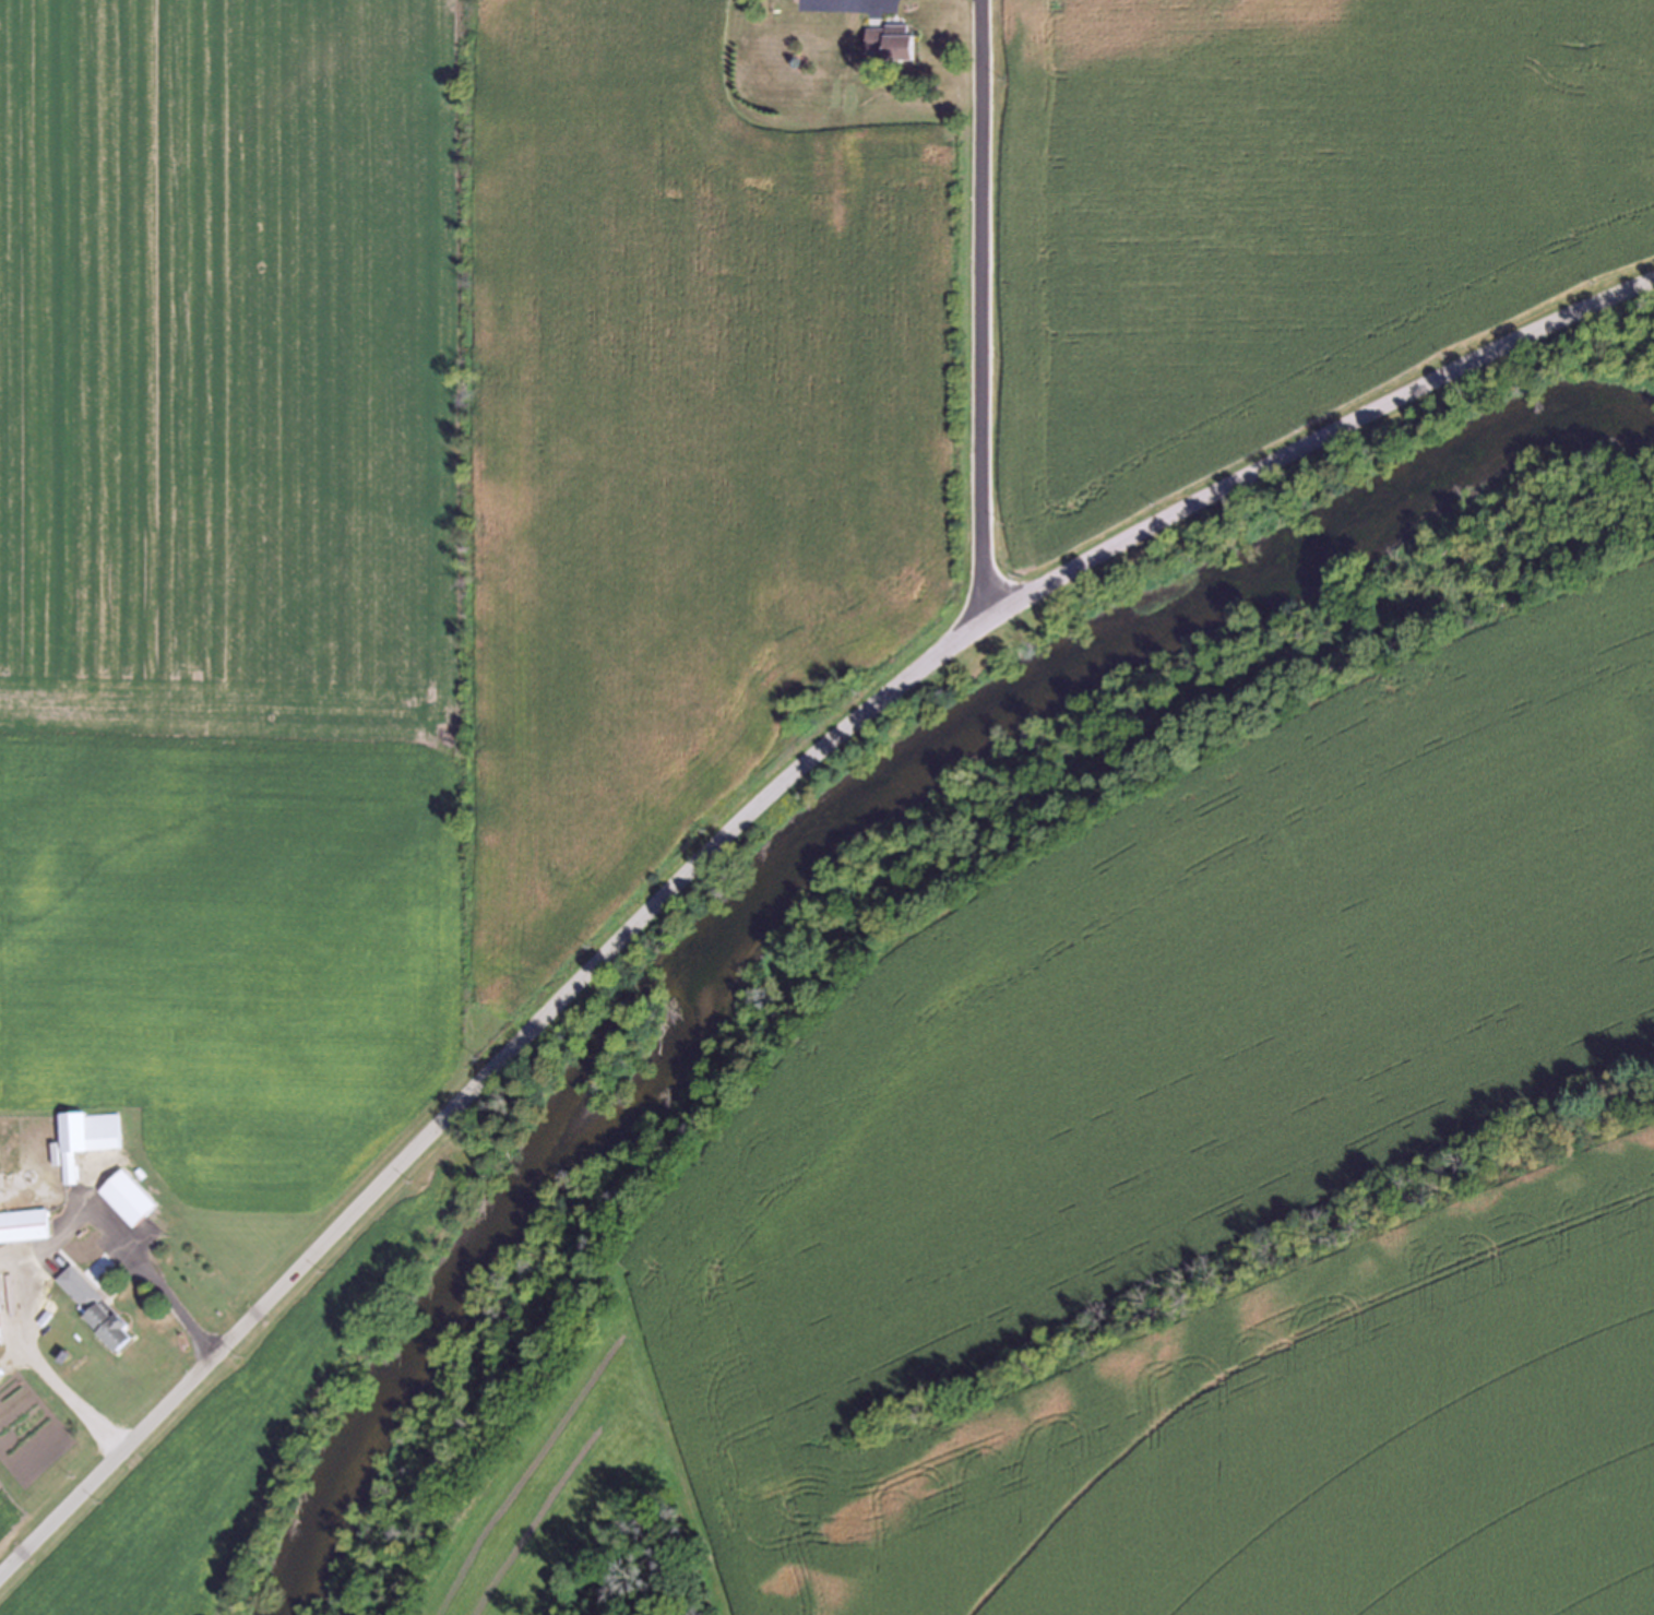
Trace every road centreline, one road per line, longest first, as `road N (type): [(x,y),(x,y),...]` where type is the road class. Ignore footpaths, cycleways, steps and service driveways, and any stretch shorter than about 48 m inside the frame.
road 1 (residential): [(0,1579),(773,799),(892,699),(1079,574),(1480,365),(1653,287)]
road 2 (residential): [(978,636),(978,0)]

